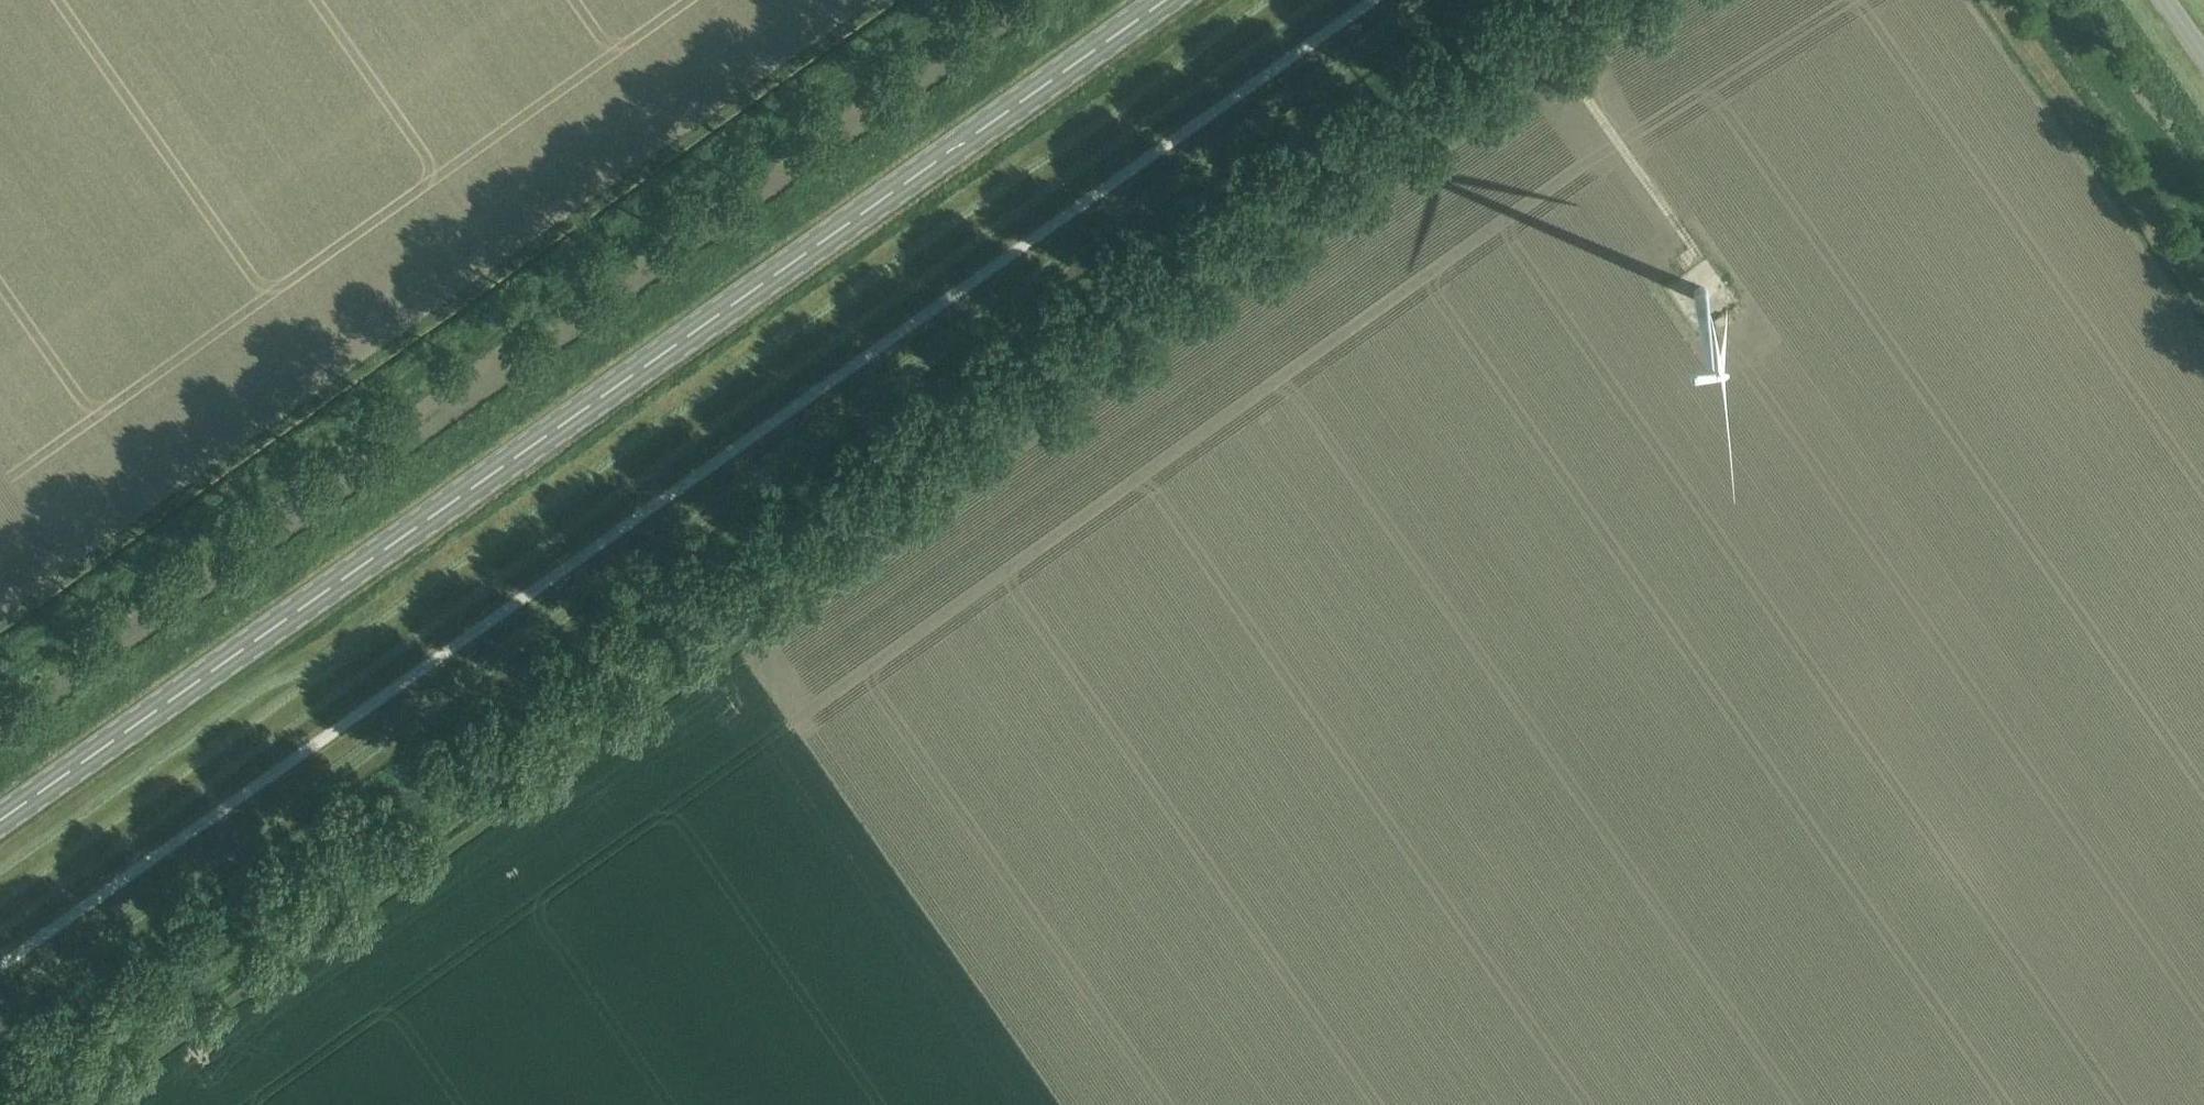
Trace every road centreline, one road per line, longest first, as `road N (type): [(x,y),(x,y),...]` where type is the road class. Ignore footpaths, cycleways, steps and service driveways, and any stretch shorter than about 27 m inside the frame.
road 1 (secondary): [(0,821),(1168,0)]

